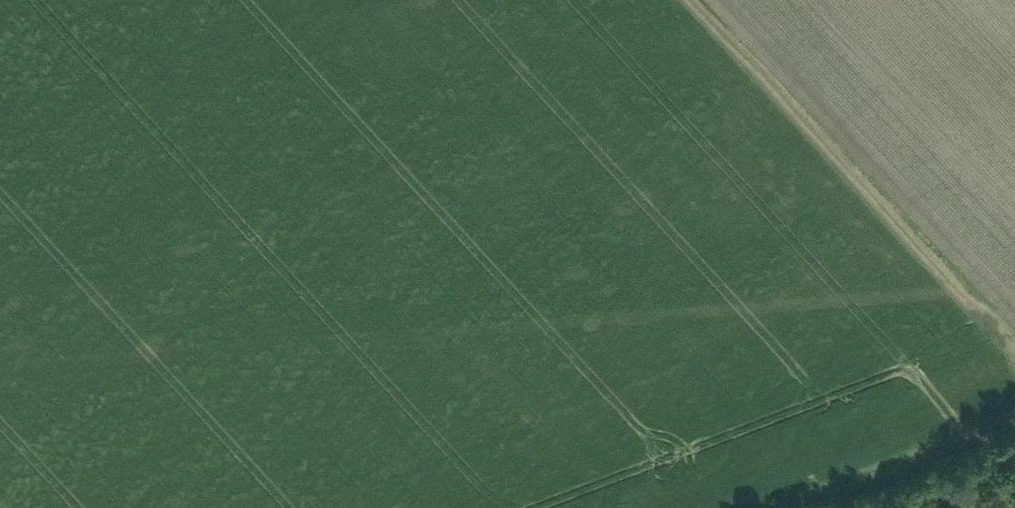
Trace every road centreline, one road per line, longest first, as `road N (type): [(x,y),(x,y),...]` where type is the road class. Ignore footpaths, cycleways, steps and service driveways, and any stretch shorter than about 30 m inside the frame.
road 1 (track): [(695,0),(1014,341)]
road 2 (track): [(1014,412),(775,507)]

